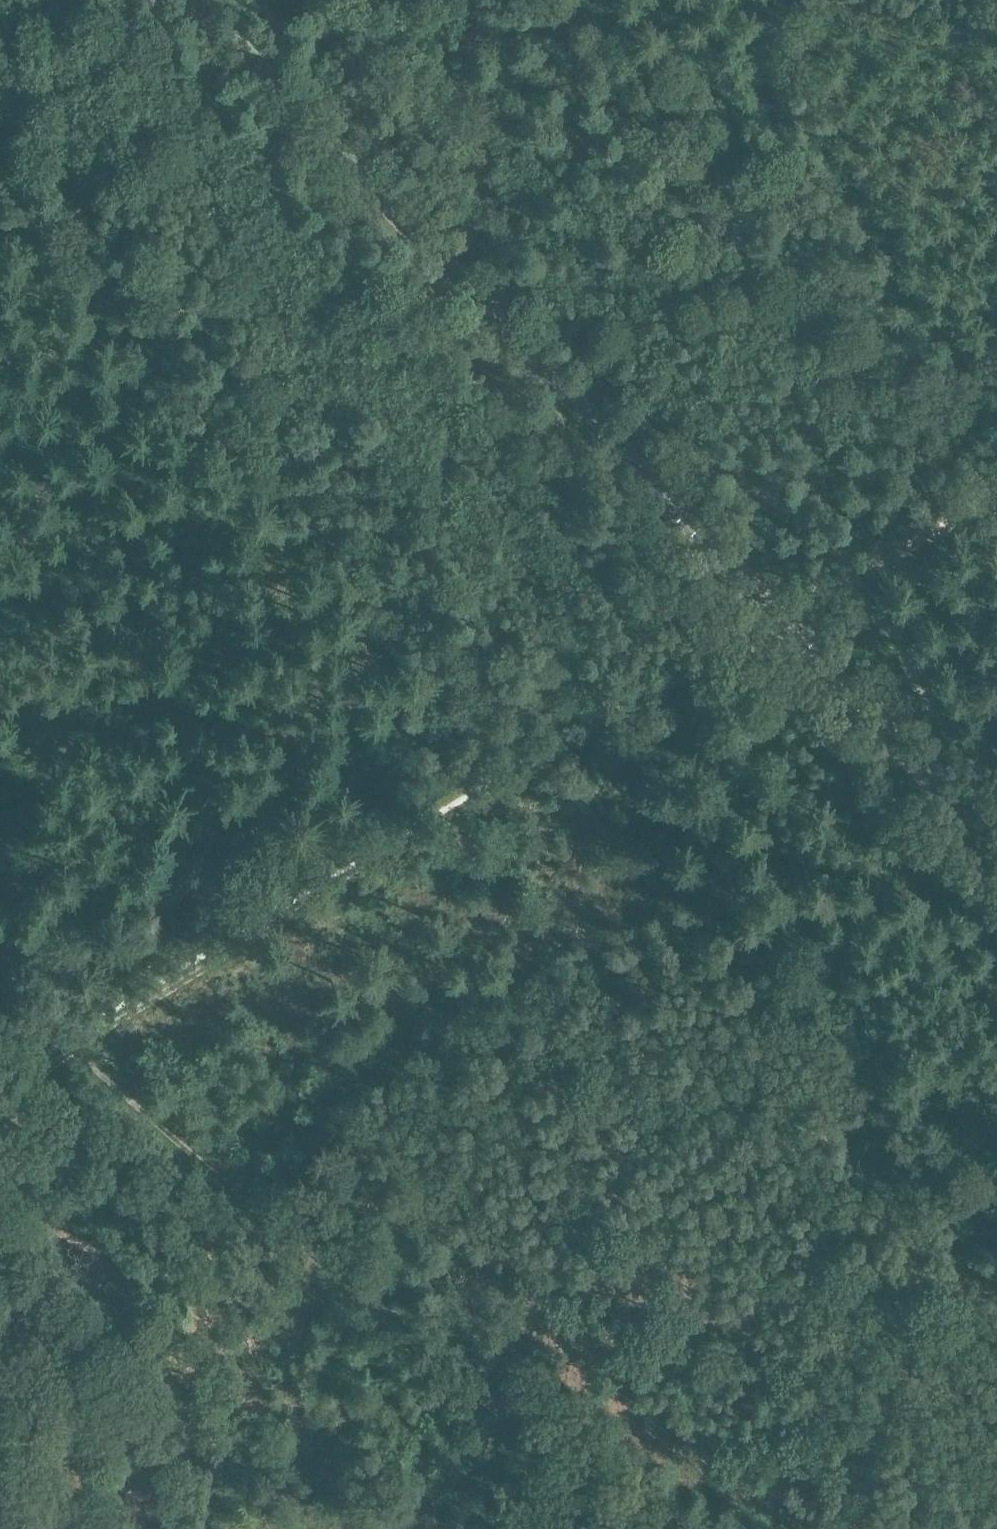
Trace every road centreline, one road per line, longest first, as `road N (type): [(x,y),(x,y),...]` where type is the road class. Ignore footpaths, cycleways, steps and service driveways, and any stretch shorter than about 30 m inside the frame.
road 1 (tertiary): [(996,847),(198,0)]
road 2 (track): [(0,162),(540,763)]
road 3 (track): [(540,763),(996,1246)]
road 4 (track): [(553,0),(996,485)]
road 5 (track): [(996,489),(540,763)]

